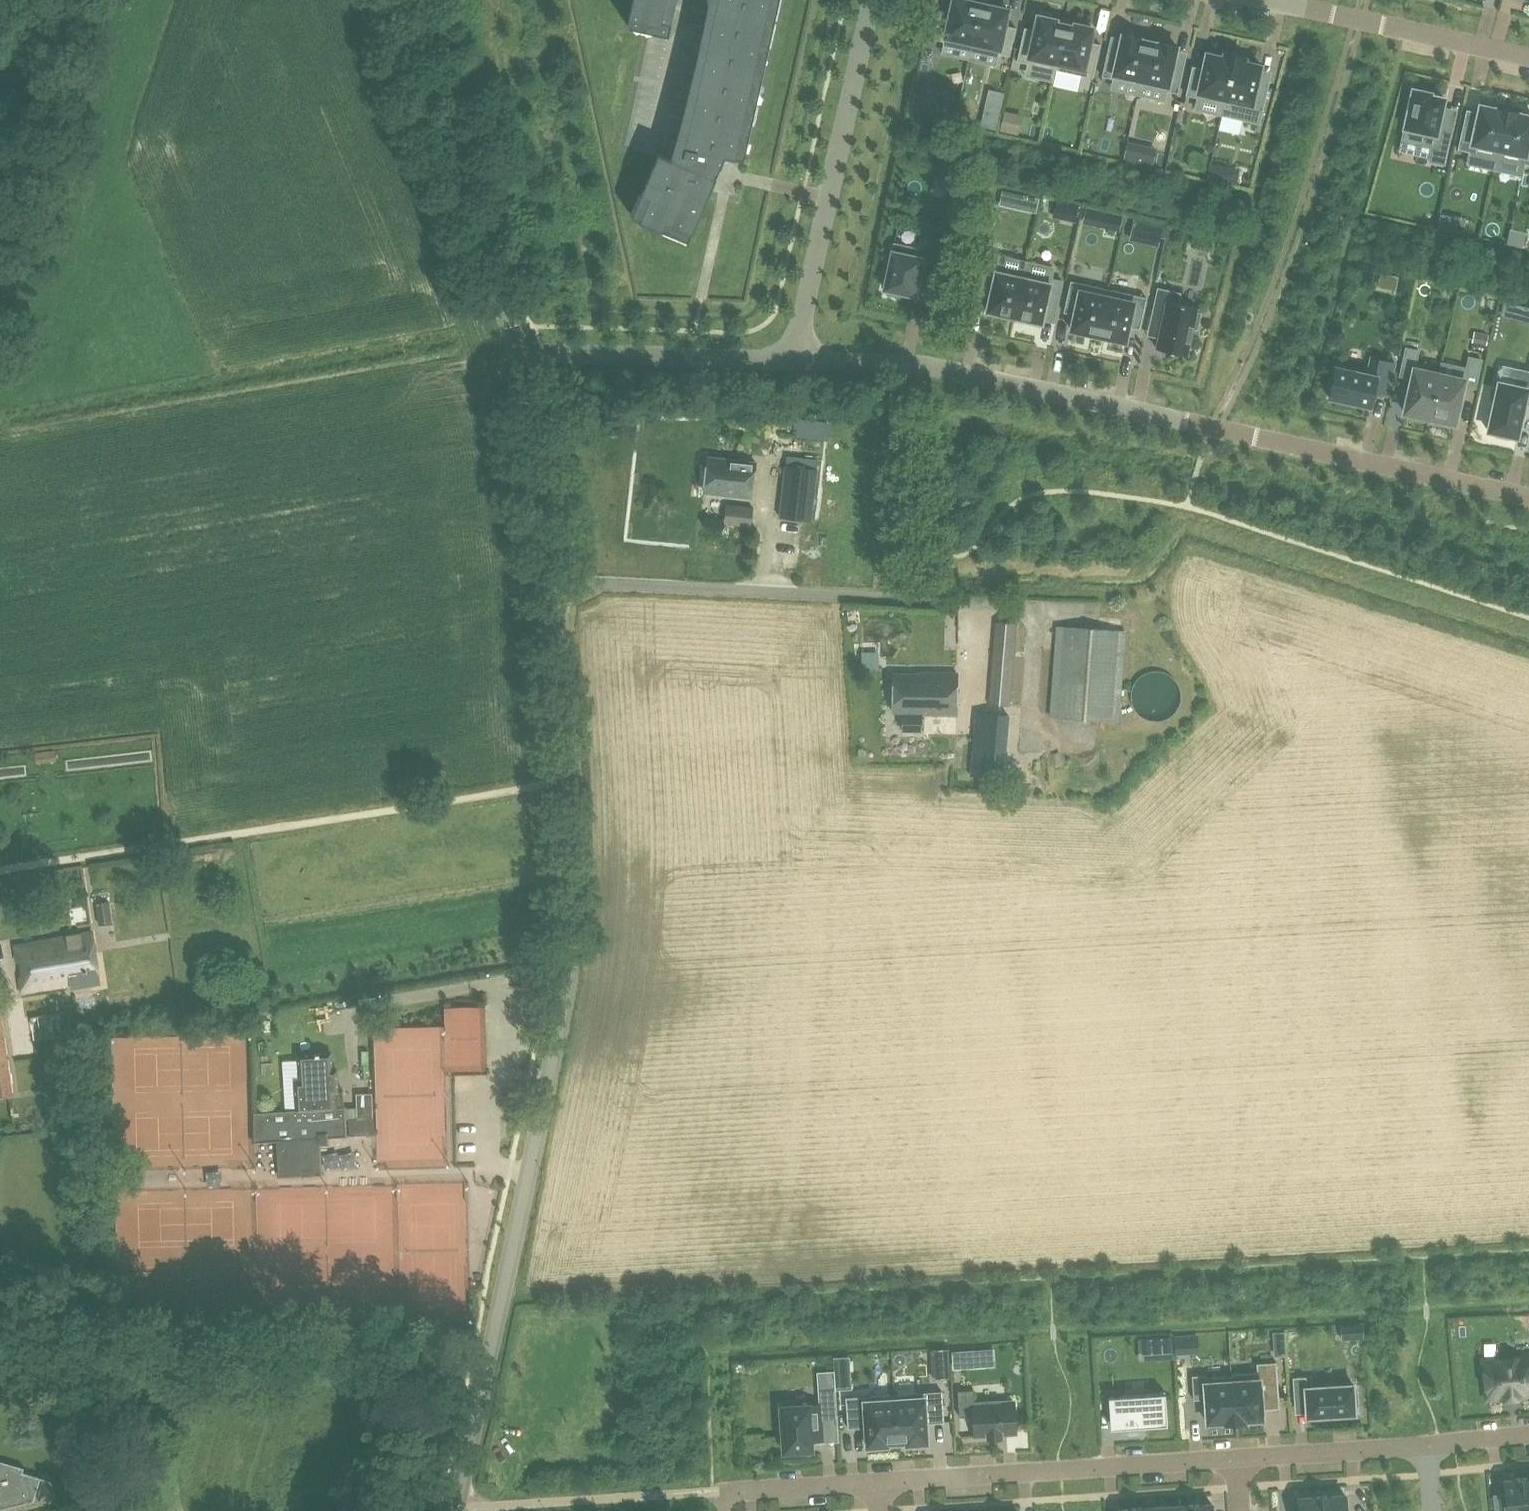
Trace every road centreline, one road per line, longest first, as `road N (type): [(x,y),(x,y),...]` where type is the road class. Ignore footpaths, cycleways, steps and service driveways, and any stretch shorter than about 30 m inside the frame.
road 1 (residential): [(455,1510),(552,1067),(575,918),(577,824),(558,588)]
road 2 (residential): [(731,1496),(1427,1446)]
road 3 (unclassified): [(1214,428),(1284,264),(1358,19)]
road 4 (residential): [(794,360),(928,366),(1214,428)]
road 5 (unclassified): [(517,359),(378,0)]
road 6 (residential): [(794,360),(873,0)]
road 7 (residential): [(1214,428),(1528,498)]
road 8 (residential): [(517,359),(541,352),(794,360)]
road 9 (unclassified): [(558,588),(517,359)]
road 10 (residential): [(1358,19),(1528,57)]

